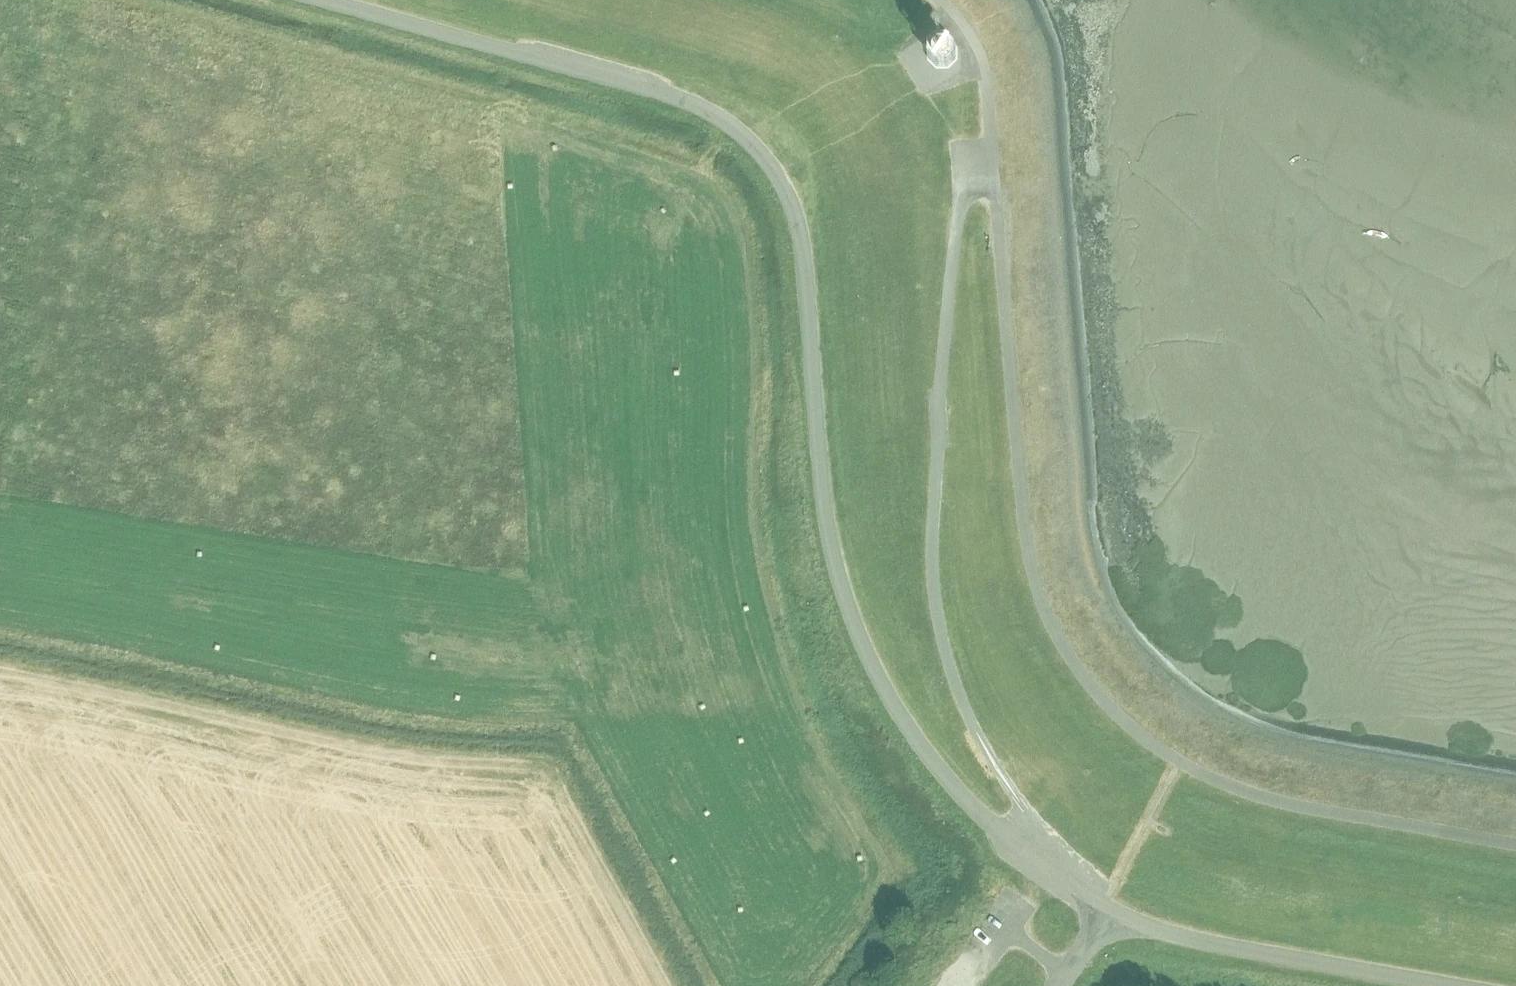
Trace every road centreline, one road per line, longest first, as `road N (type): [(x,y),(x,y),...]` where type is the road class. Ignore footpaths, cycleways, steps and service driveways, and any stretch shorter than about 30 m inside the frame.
road 1 (tertiary): [(326,0),(679,99),(759,150),(797,221),(827,520),(875,668),(966,798),(1108,915)]
road 2 (unclassified): [(1463,985),(1108,915)]

